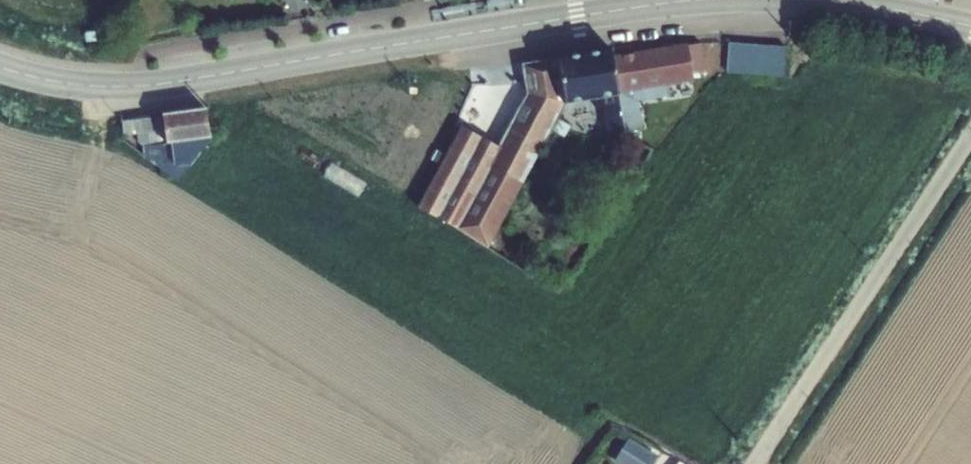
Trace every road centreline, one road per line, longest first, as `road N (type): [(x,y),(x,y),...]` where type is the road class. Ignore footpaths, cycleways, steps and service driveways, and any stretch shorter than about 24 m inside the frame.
road 1 (secondary): [(0,67),(89,85),(163,84),(682,0)]
road 2 (unclassified): [(754,463),(970,132)]
road 3 (secondary): [(825,0),(970,26)]

